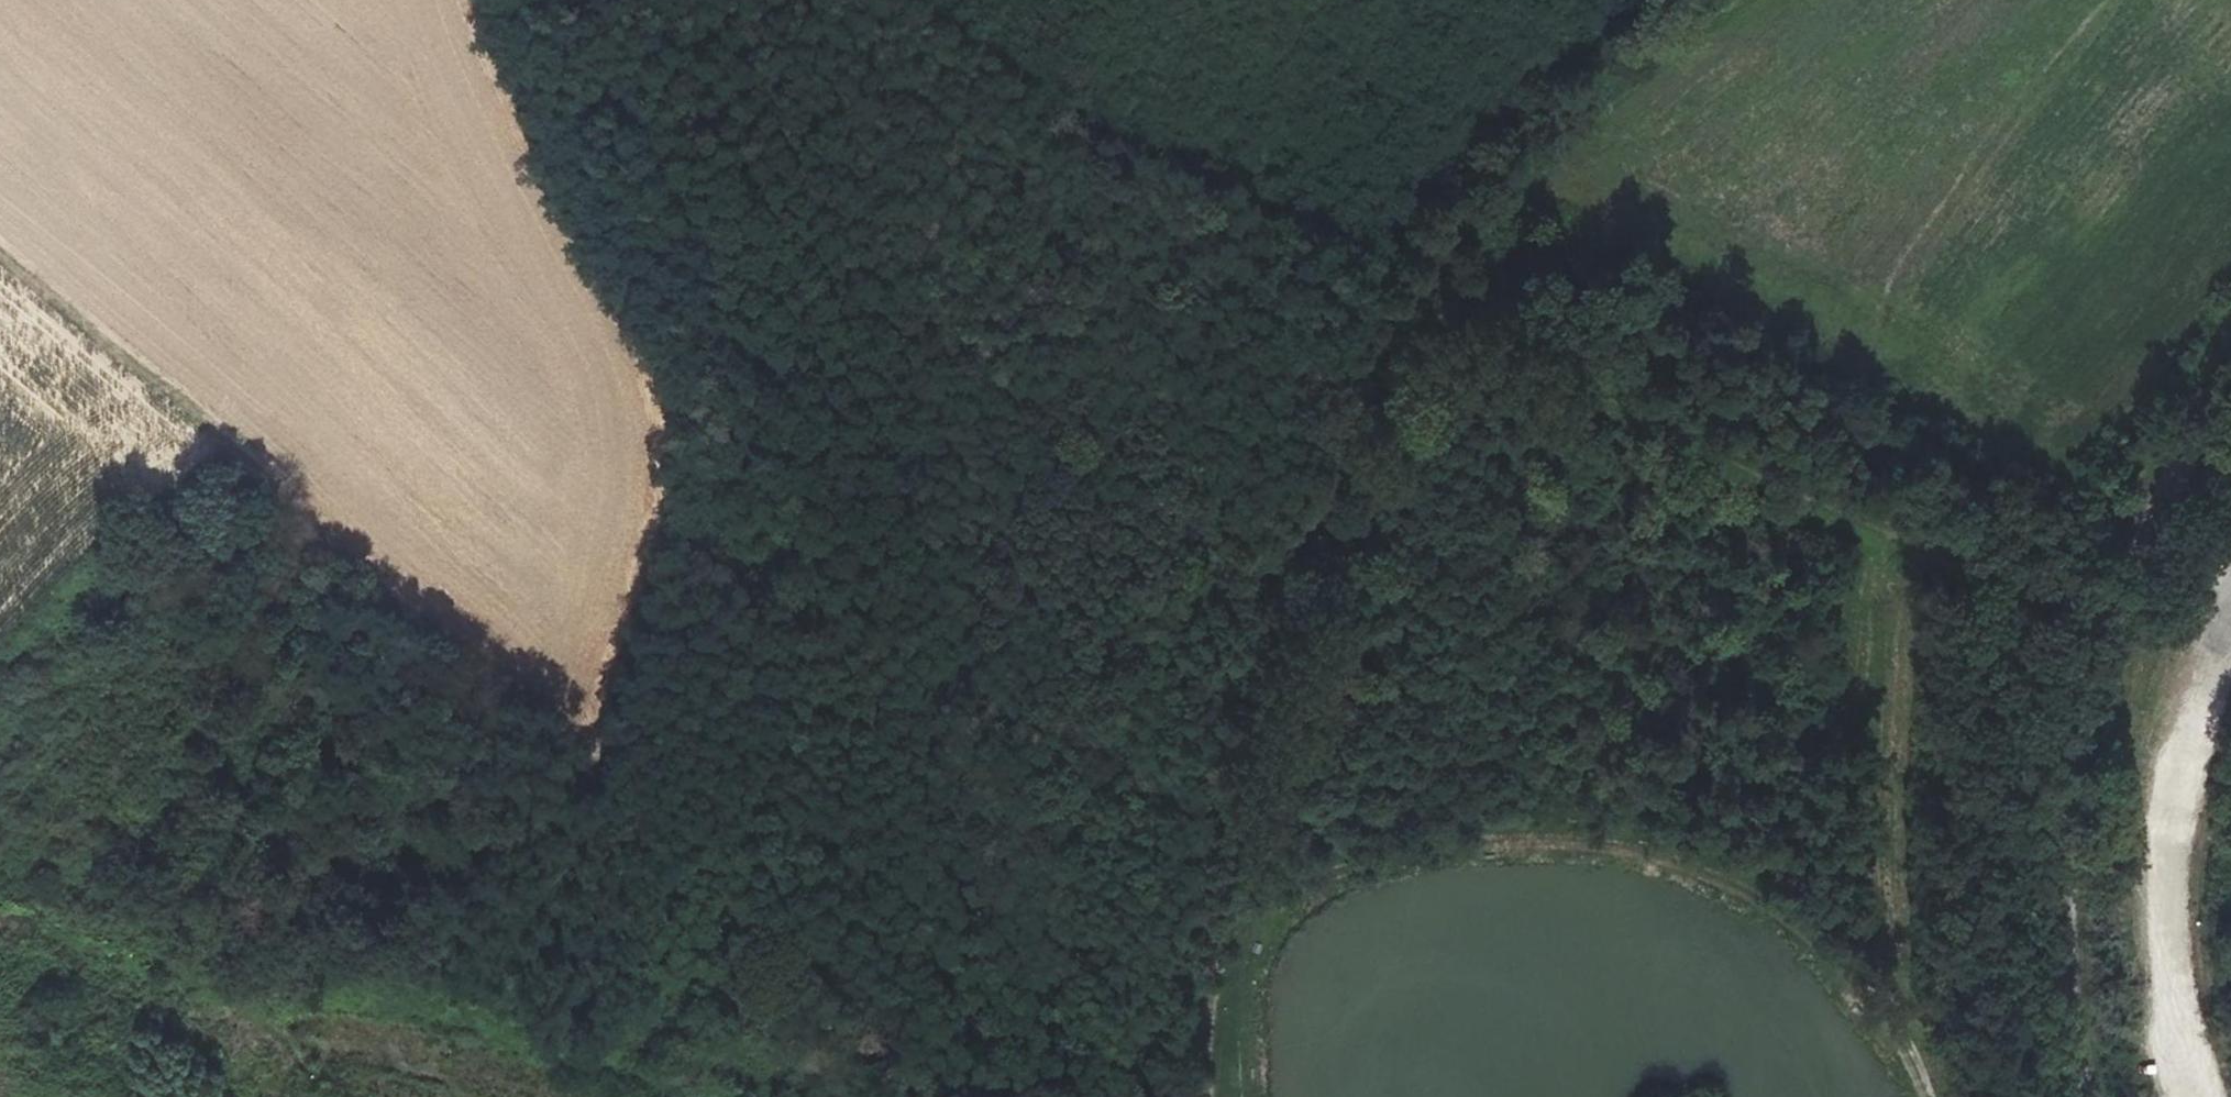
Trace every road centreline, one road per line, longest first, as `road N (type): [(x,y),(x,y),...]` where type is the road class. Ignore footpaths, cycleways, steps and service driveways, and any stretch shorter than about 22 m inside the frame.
road 1 (unclassified): [(2230,345),(2177,437),(2105,663),(2067,835),(2065,951),(2089,1096)]
road 2 (track): [(1208,1096),(1208,1014),(1232,919)]

